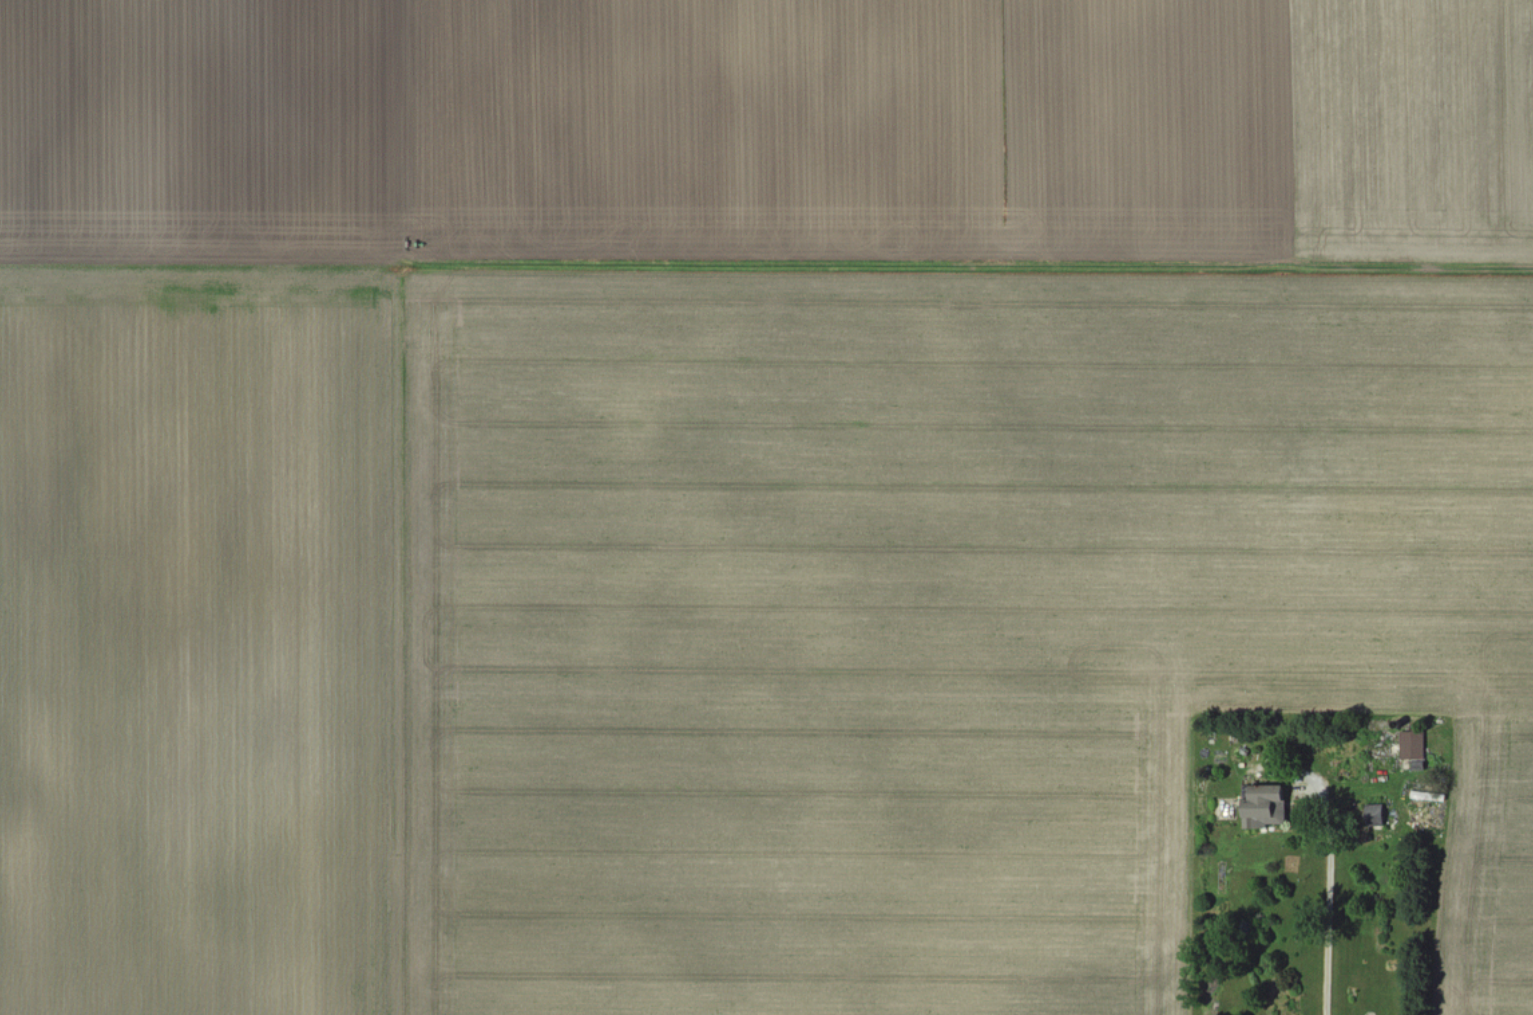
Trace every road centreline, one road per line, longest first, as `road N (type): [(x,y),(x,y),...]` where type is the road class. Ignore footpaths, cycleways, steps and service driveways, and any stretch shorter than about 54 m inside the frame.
road 1 (residential): [(1331,1014),(1335,821)]

